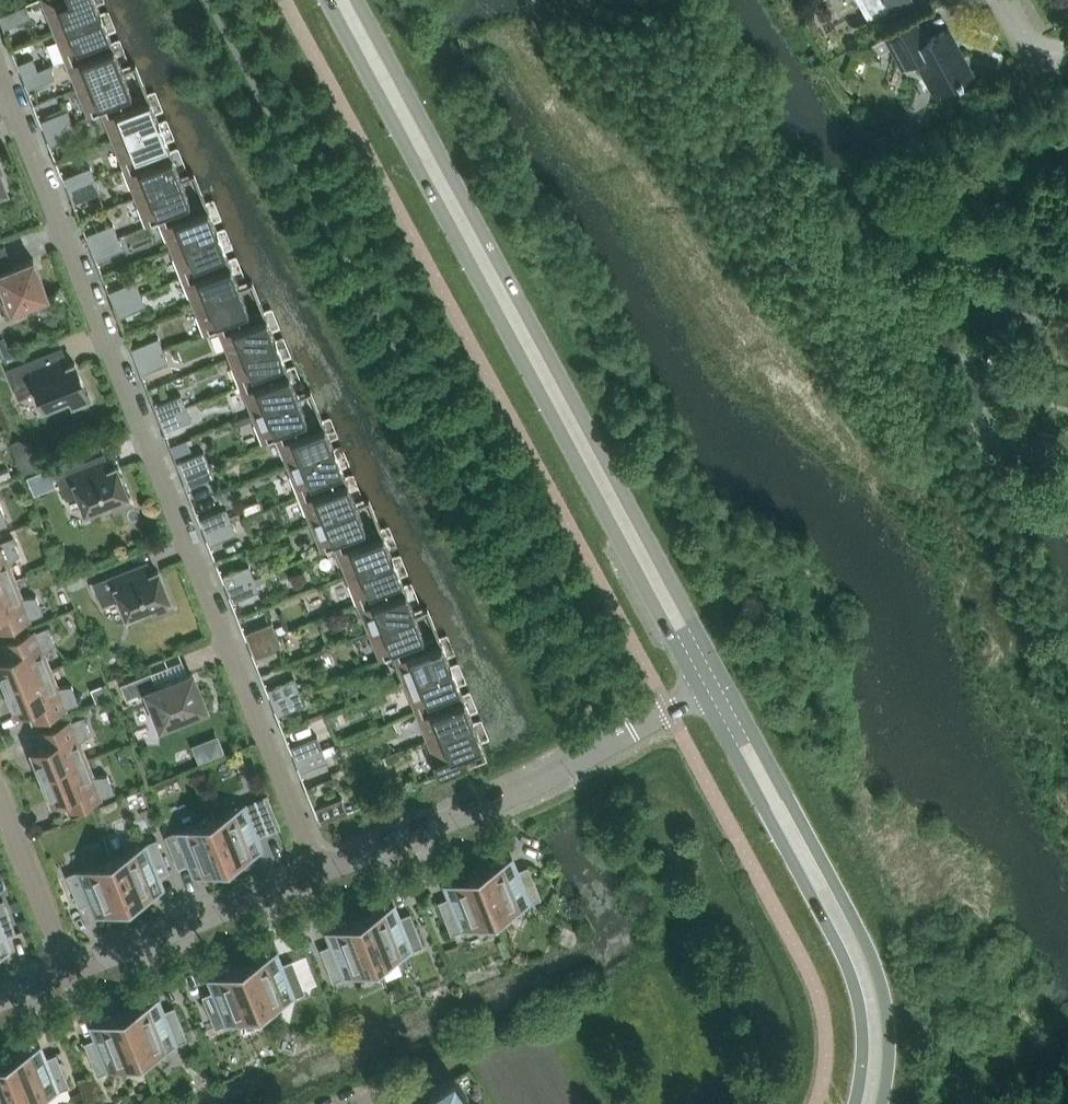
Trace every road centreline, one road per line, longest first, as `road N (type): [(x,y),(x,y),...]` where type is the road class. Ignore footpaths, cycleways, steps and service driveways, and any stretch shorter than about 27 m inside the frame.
road 1 (residential): [(316,877),(0,89)]
road 2 (secondary): [(323,0),(697,697)]
road 3 (secondary): [(724,682),(356,0)]
road 4 (secondary): [(883,1103),(893,1058),(884,987),(864,936),(724,682)]
road 5 (secondary): [(697,697),(854,995),(862,1056),(852,1103)]
road 6 (residential): [(670,711),(525,790),(316,877)]
road 7 (residential): [(316,877),(66,974)]
road 8 (residential): [(0,808),(66,974)]

